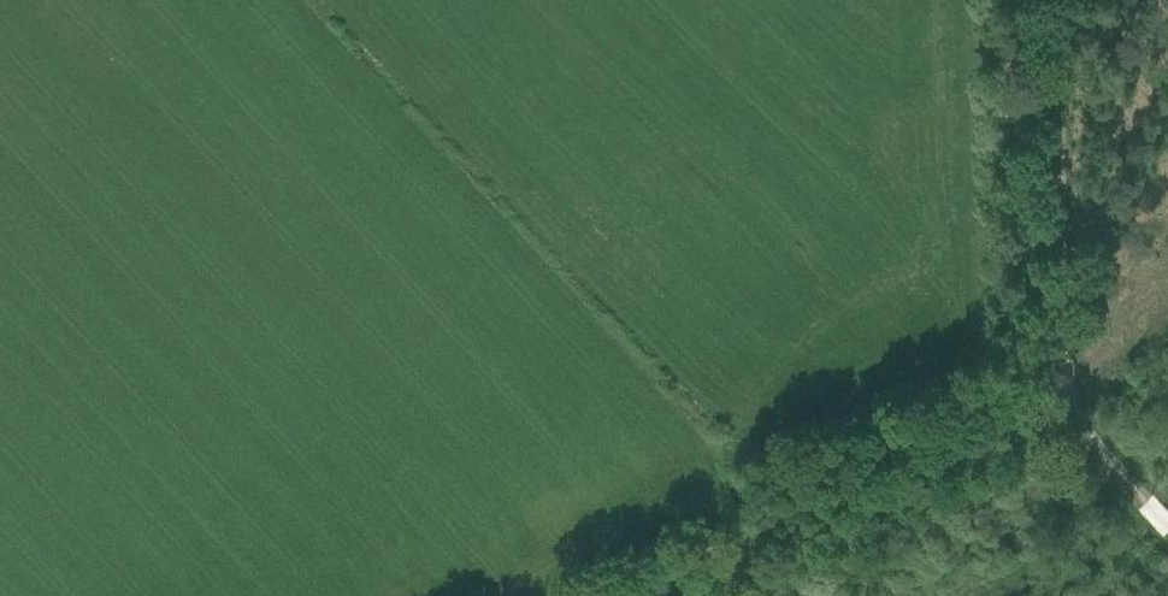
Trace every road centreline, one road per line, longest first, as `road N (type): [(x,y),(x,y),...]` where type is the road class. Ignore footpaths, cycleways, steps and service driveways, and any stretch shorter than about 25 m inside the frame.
road 1 (track): [(1167,528),(1089,448),(1067,394),(1066,0)]

